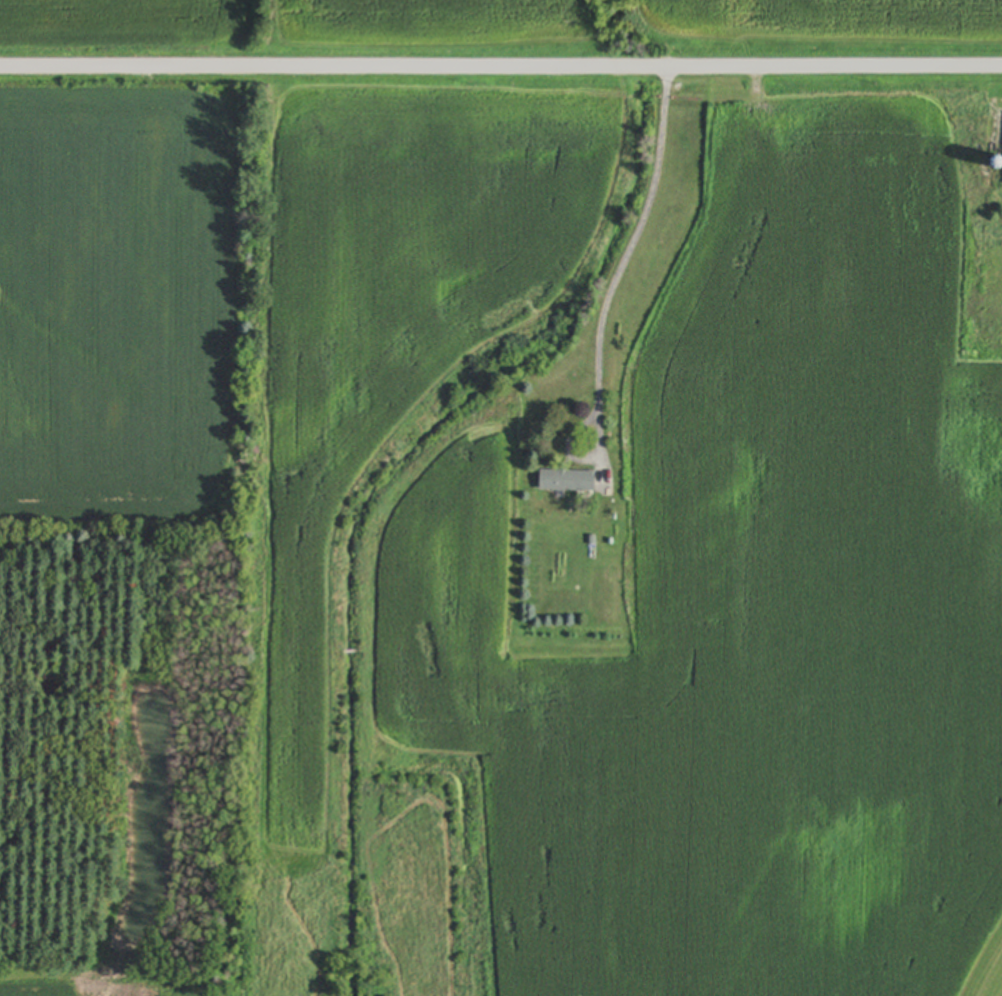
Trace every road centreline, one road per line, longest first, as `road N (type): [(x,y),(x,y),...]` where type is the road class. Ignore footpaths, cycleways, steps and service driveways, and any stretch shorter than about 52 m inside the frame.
road 1 (residential): [(0,69),(1001,69)]

